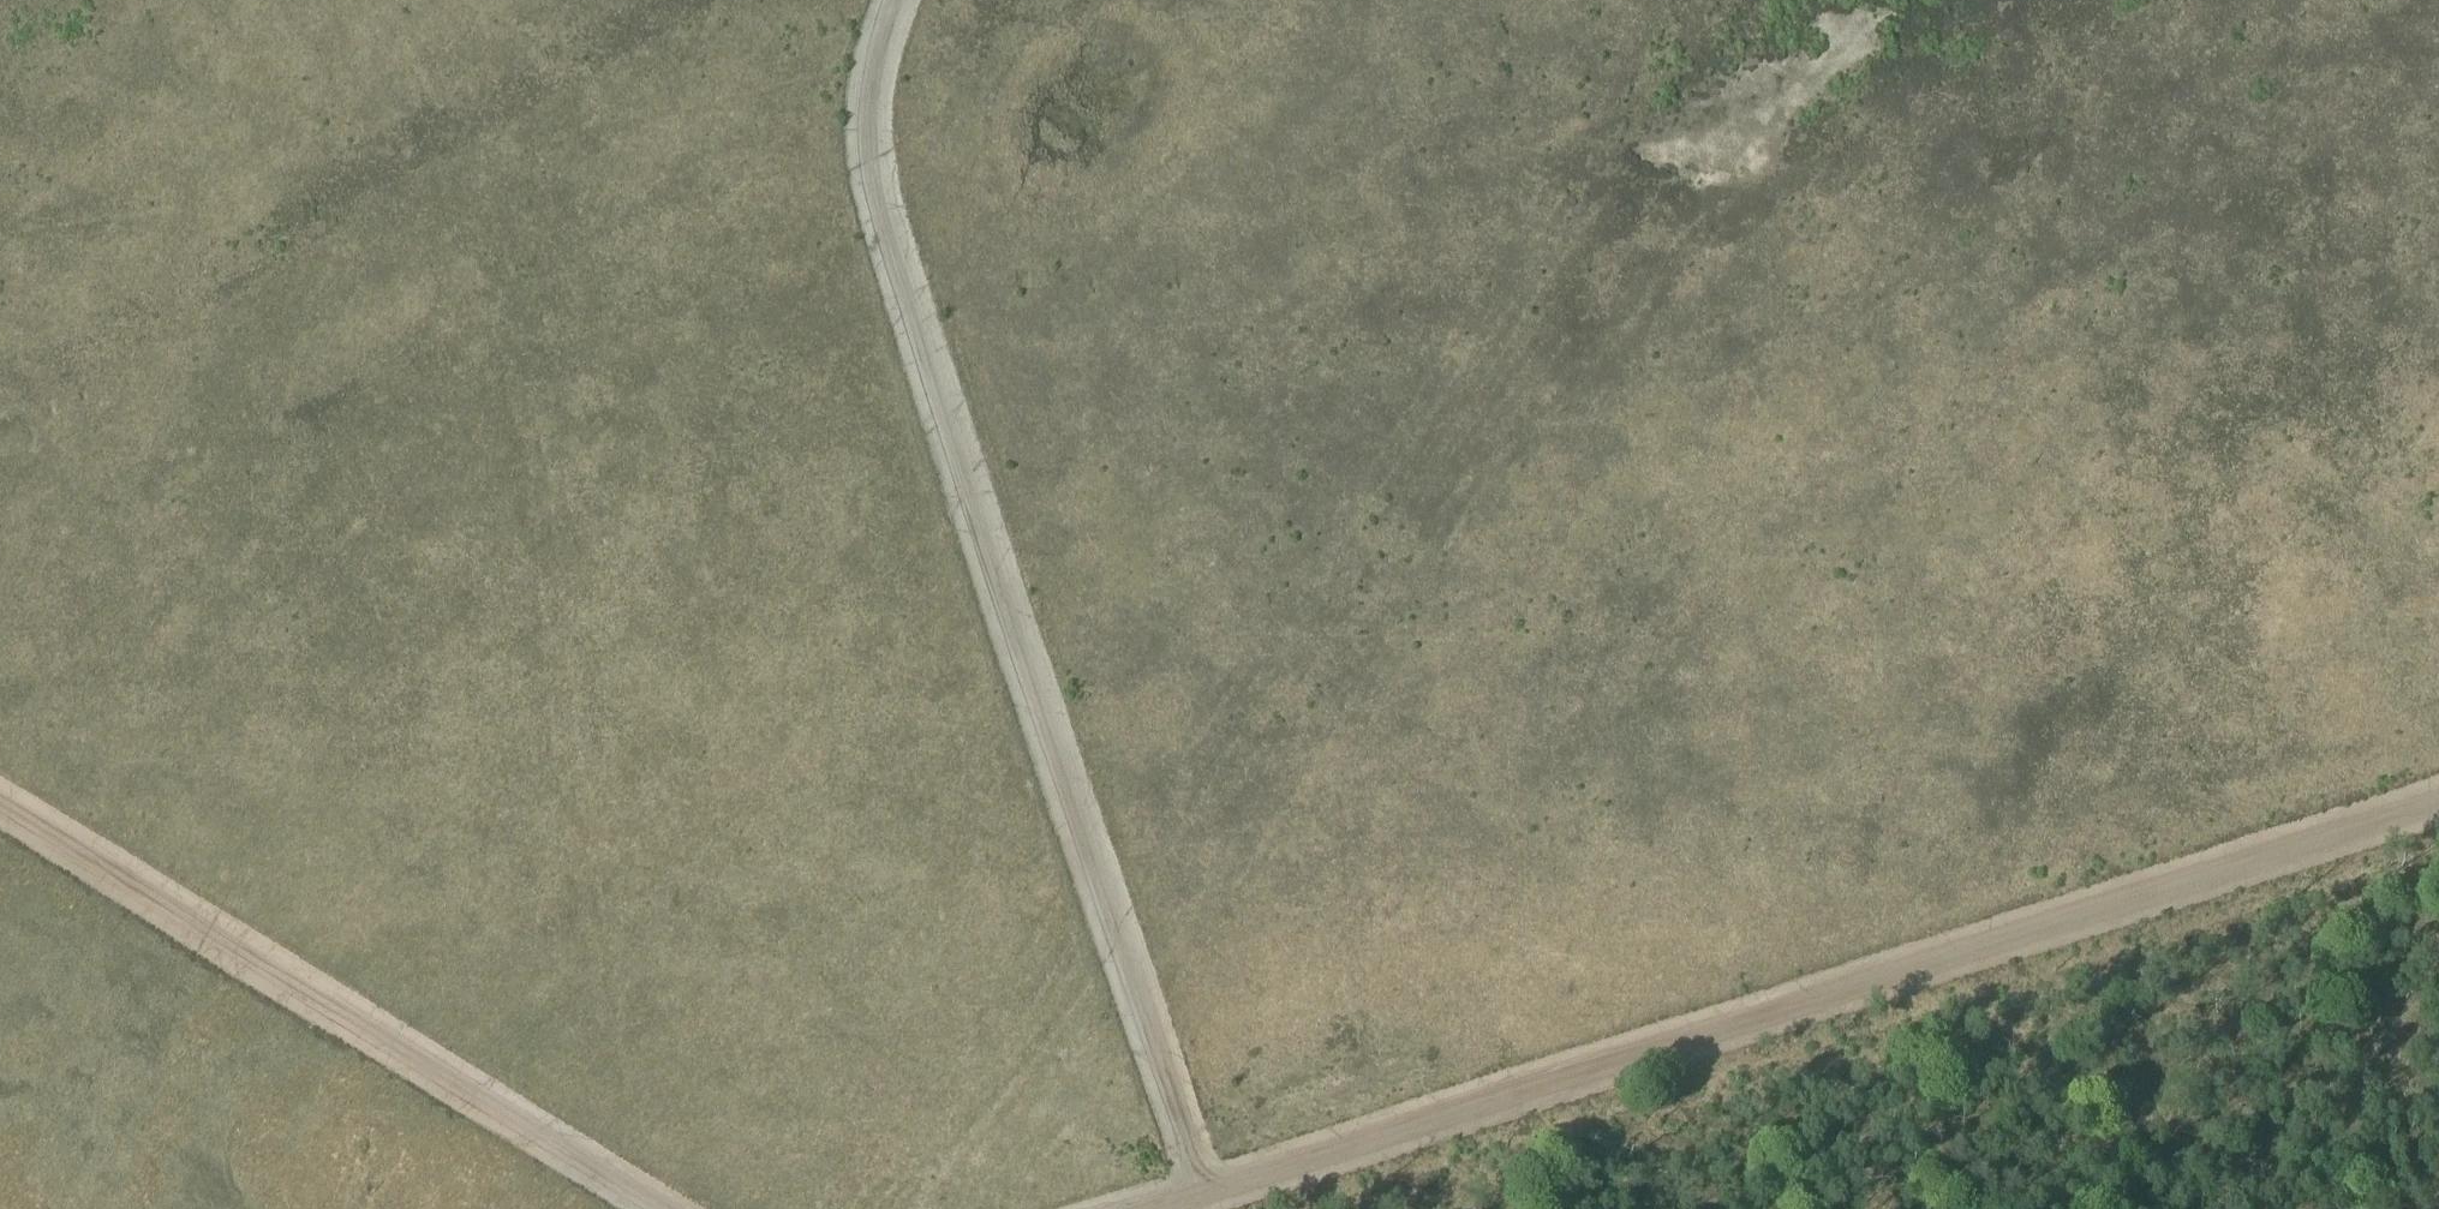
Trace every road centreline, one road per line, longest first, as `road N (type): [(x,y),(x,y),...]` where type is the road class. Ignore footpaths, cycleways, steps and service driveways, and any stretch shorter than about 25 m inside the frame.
road 1 (track): [(2438,804),(1166,1208)]
road 2 (track): [(897,0),(874,78),(881,204),(1204,1197)]
road 3 (track): [(655,1208),(0,802)]

